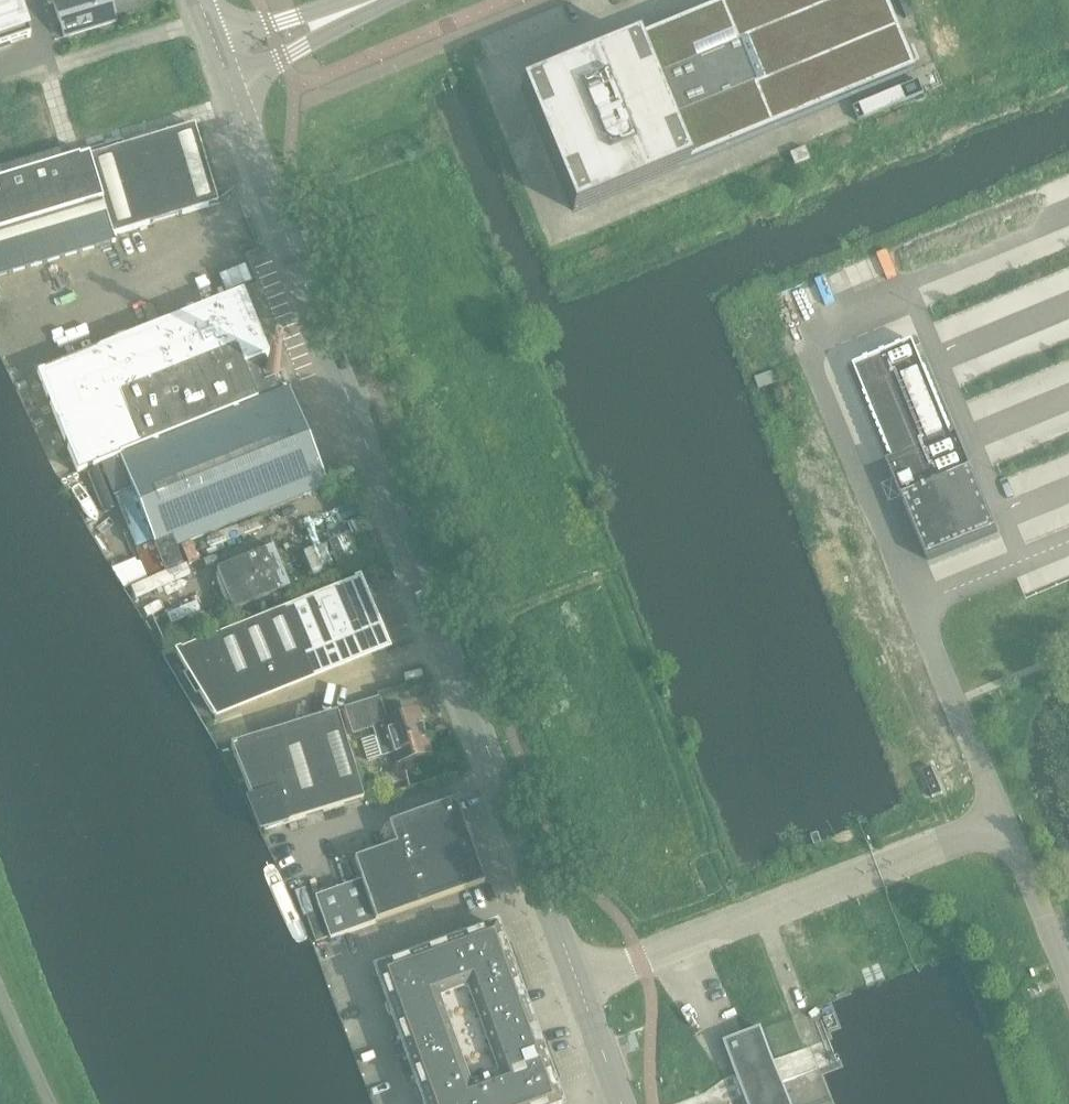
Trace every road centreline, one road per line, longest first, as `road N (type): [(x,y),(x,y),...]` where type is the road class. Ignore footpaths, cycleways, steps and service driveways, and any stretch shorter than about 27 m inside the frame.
road 1 (tertiary): [(621,1103),(227,78)]
road 2 (tertiary): [(227,78),(286,53),(347,10)]
road 3 (tertiary): [(347,10),(214,44)]

